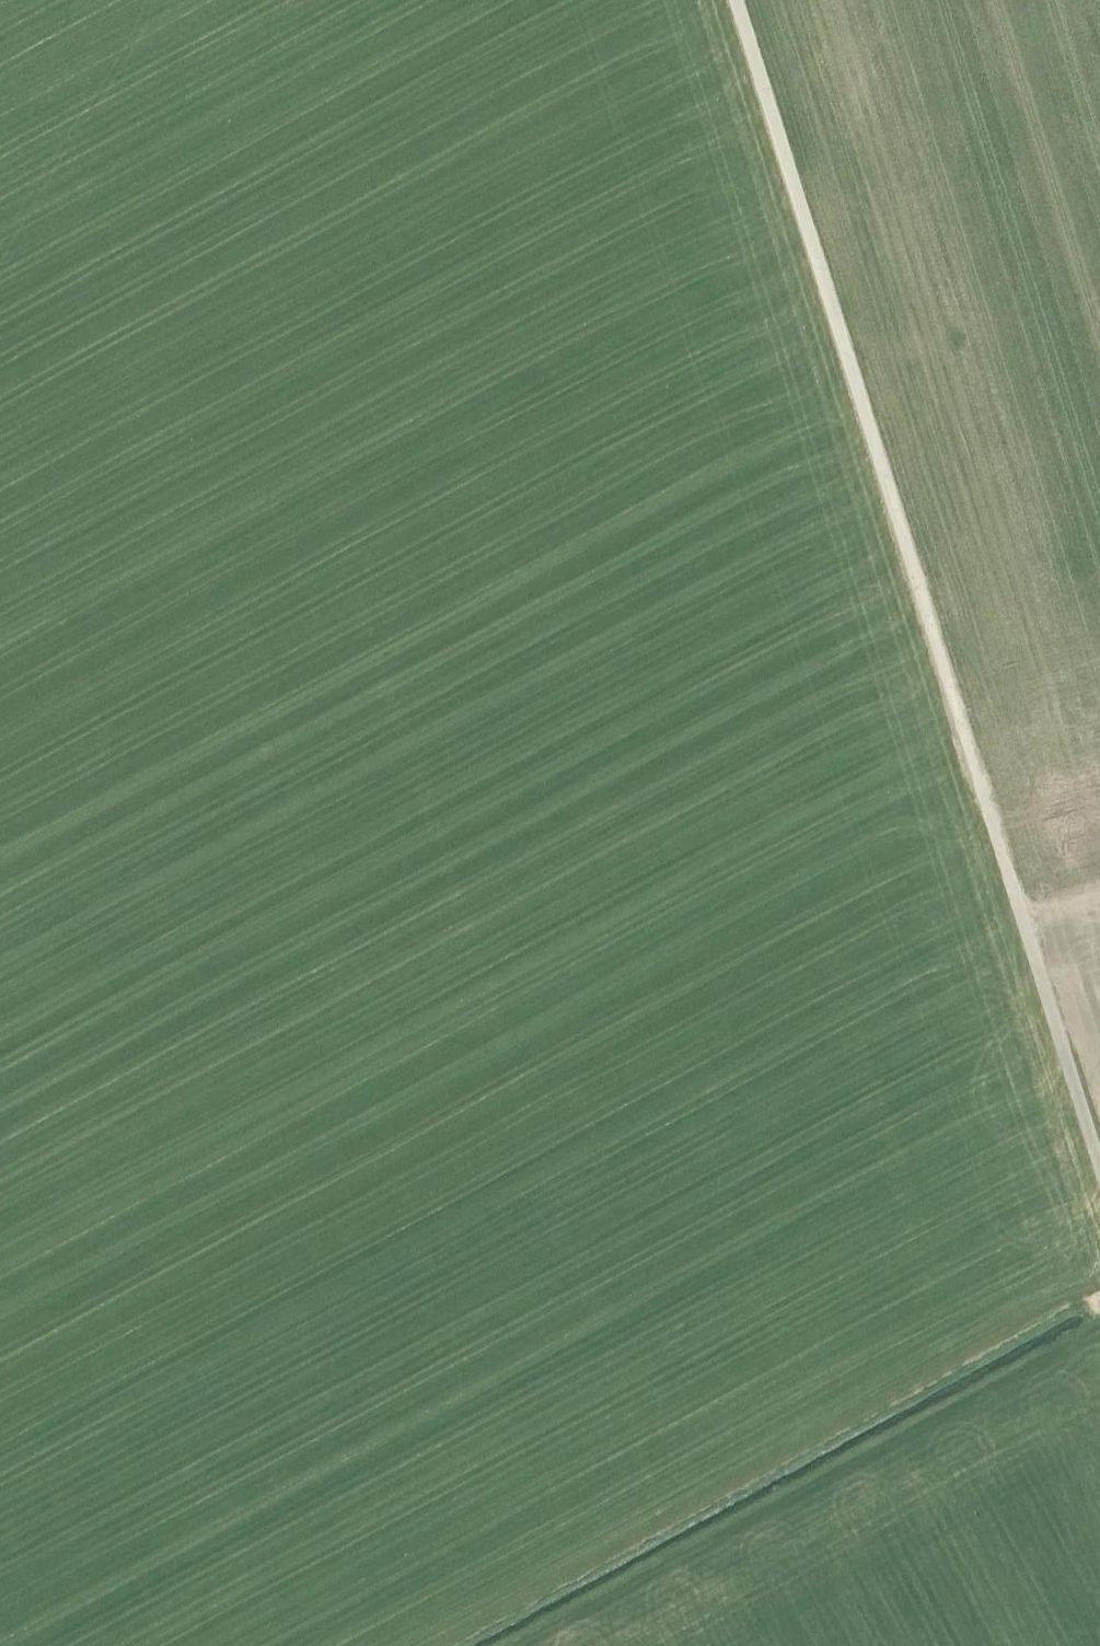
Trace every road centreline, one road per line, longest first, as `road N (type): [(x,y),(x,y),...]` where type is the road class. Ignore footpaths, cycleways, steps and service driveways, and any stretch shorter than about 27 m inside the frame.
road 1 (unclassified): [(1099,1170),(737,0)]

